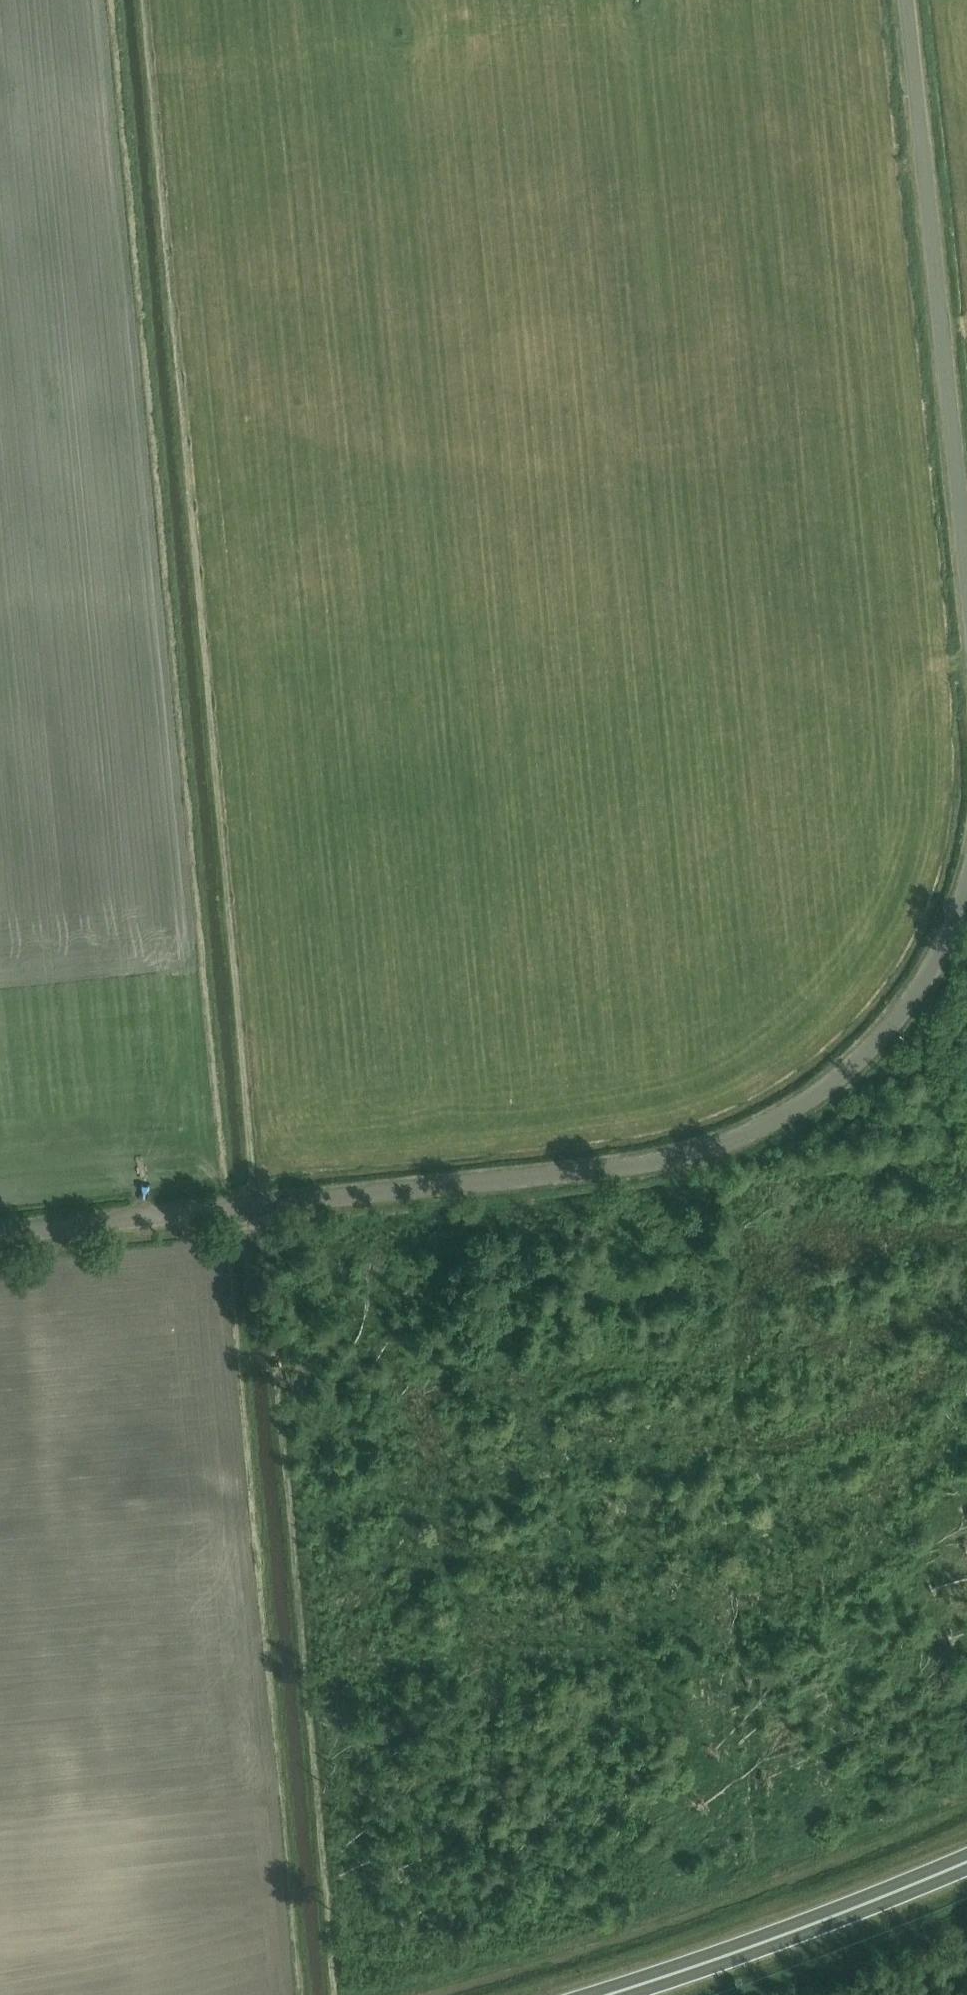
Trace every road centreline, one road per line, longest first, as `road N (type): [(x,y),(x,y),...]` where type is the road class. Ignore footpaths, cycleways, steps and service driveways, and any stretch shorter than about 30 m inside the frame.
road 1 (unclassified): [(0,1230),(658,1158),(716,1142),(790,1107),(864,1052),(924,976),(966,877)]
road 2 (unclassified): [(966,571),(907,0)]
road 3 (trunk): [(607,1994),(966,1862)]

